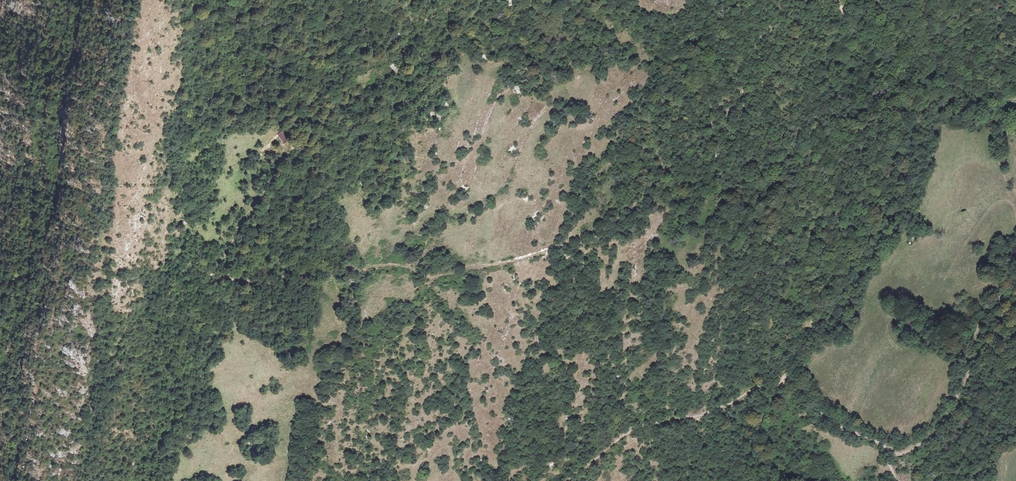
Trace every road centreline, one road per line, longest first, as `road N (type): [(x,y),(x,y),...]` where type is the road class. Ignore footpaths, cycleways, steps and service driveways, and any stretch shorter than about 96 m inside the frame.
road 1 (track): [(830,37),(856,143),(811,242),(818,289),(773,385)]
road 2 (track): [(550,248),(620,219),(714,126),(830,37)]
road 3 (track): [(210,276),(288,280),(391,266),(438,276),(550,248)]
road 4 (track): [(1015,324),(1003,321),(995,298),(944,419),(909,451),(887,448)]
road 5 (track): [(773,385),(699,416),(634,430),(566,480)]
road 6 (track): [(297,121),(274,179),(210,276)]
road 7 (track): [(887,448),(835,424),(796,388),(773,385)]

